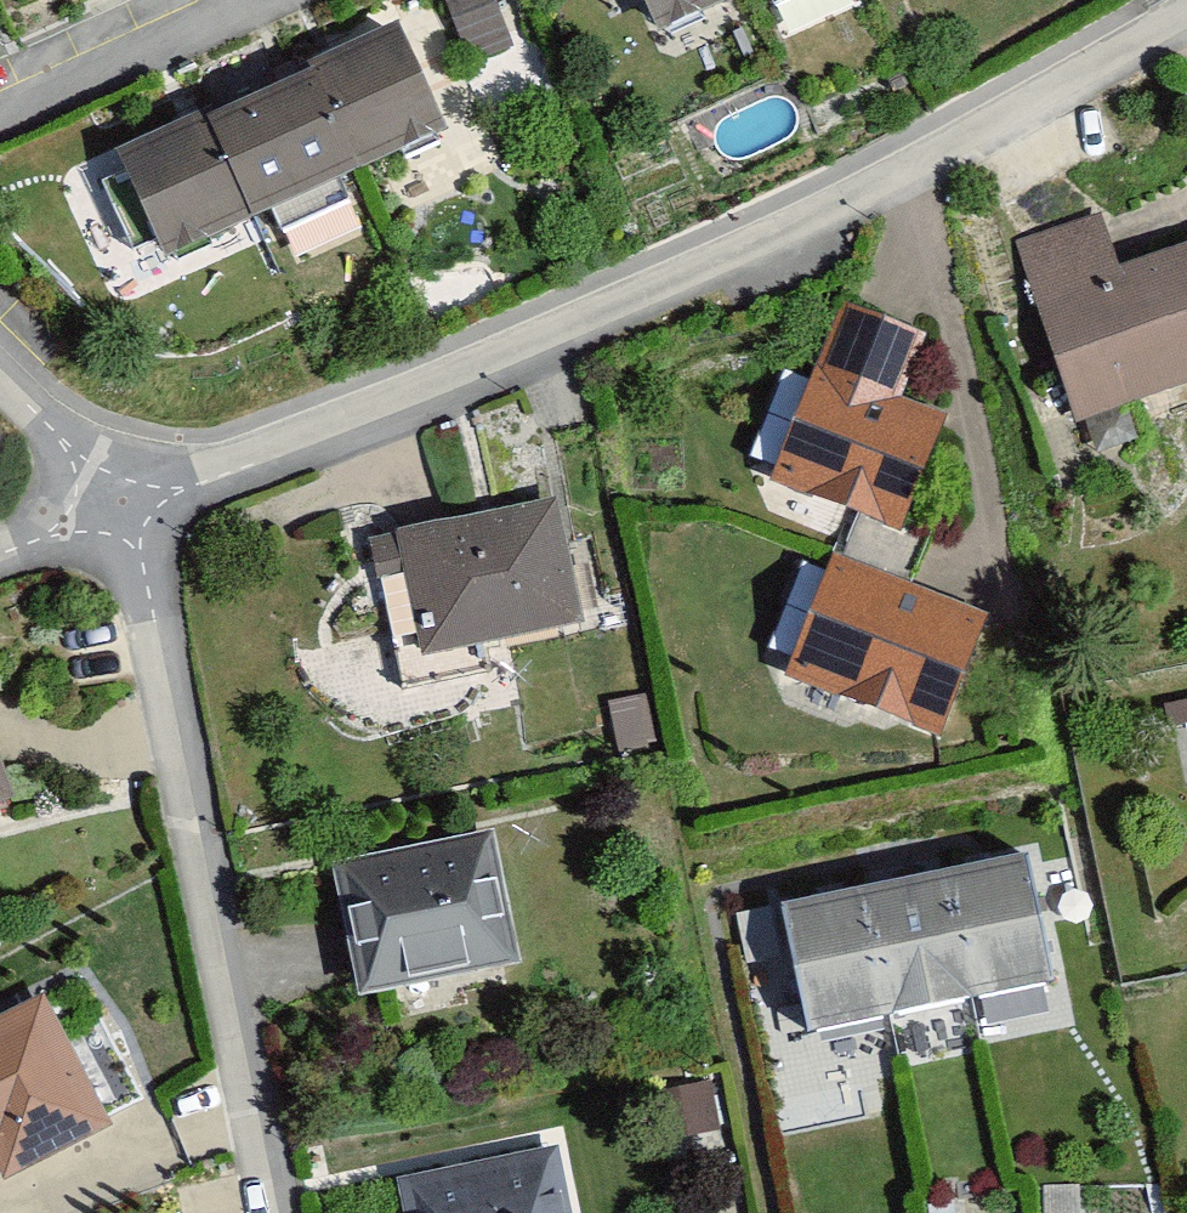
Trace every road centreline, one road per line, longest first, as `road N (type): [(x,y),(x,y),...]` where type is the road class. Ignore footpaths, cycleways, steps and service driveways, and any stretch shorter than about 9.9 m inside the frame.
road 1 (residential): [(120,512),(547,346),(830,209),(1186,8)]
road 2 (residential): [(272,1212),(120,512)]
road 3 (residential): [(120,512),(0,379)]
road 4 (track): [(0,558),(120,512)]

